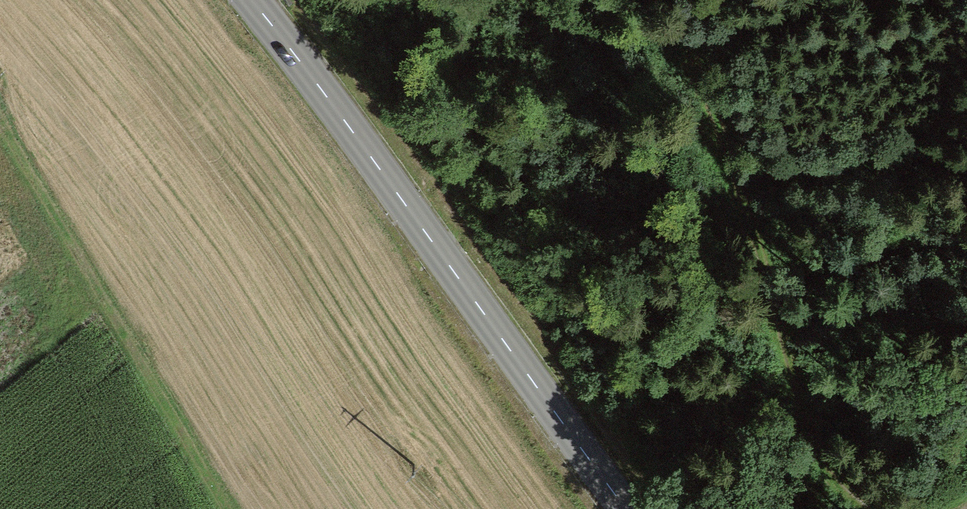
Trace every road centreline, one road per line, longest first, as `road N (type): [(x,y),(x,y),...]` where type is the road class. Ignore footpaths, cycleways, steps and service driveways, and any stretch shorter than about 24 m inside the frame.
road 1 (tertiary): [(626,508),(251,0)]
road 2 (track): [(873,508),(850,497),(814,444),(716,84),(667,0)]
road 3 (track): [(0,119),(228,508)]

